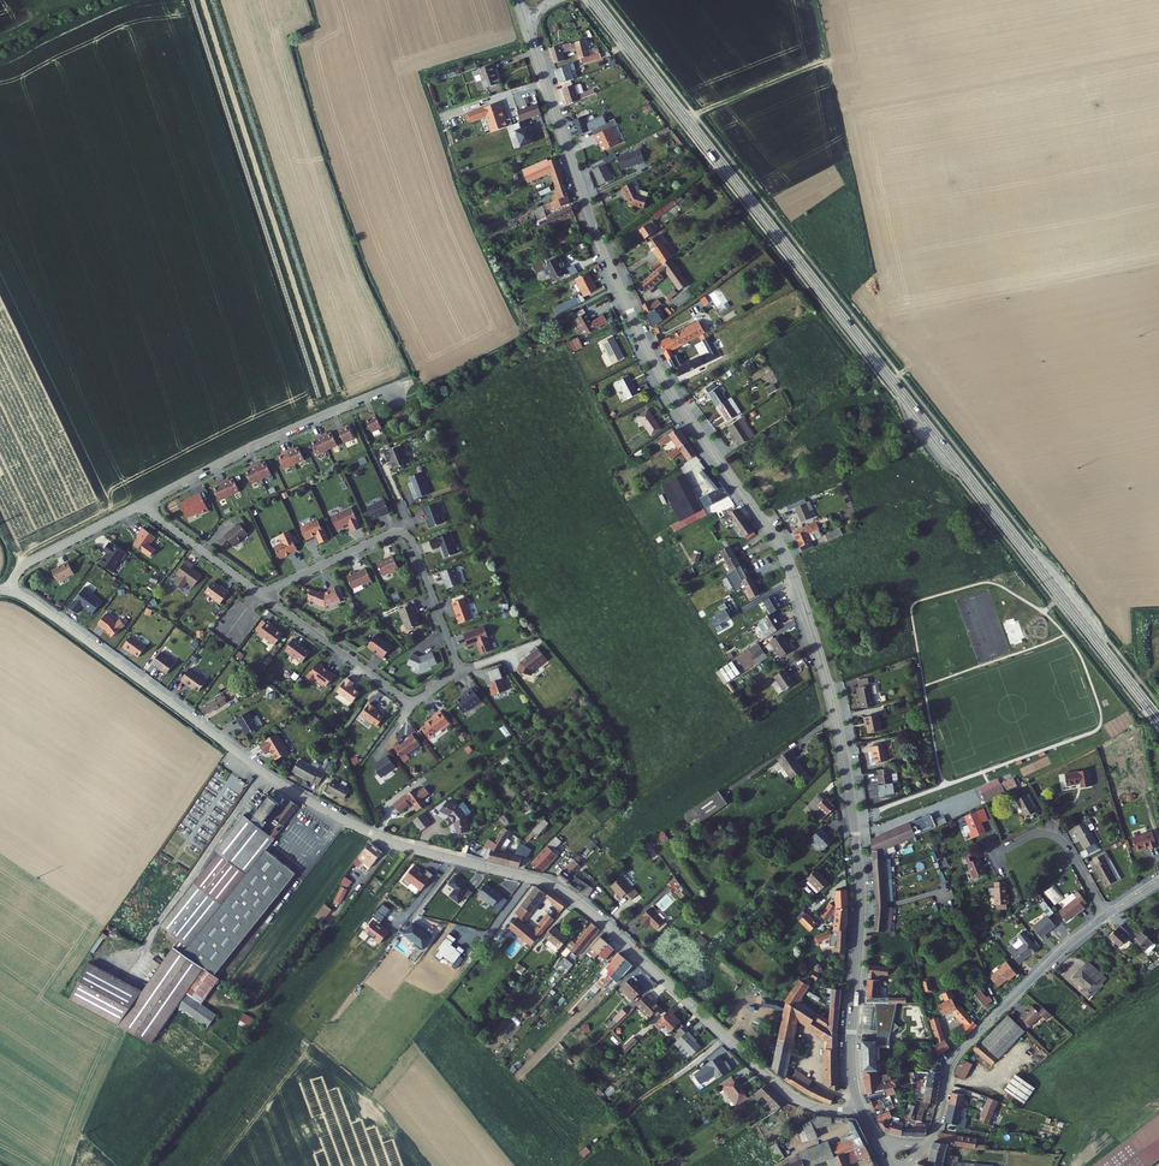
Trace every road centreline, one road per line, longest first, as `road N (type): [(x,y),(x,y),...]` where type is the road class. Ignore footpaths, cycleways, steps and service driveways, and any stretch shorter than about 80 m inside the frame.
road 1 (unclassified): [(528,28),(596,233),(650,355),(779,545),(819,651),(857,847),(851,1052),(860,1107)]
road 2 (unclassified): [(860,1107),(820,1108),(787,1093),(566,894),(403,845),(324,809),(10,591)]
road 3 (primary): [(593,0),(1158,720)]
road 4 (unclassified): [(1105,916),(957,1055),(934,1132),(918,1146)]
road 5 (residential): [(260,594),(402,533),(458,671)]
road 6 (residential): [(140,505),(311,420),(399,392)]
road 7 (residential): [(412,705),(260,594)]
road 8 (residential): [(10,591),(28,562),(140,505)]
road 9 (residential): [(1105,916),(1059,838),(1033,834),(996,854)]
road 10 (residential): [(140,505),(260,594)]
road 11 (track): [(726,1037),(618,1118)]

